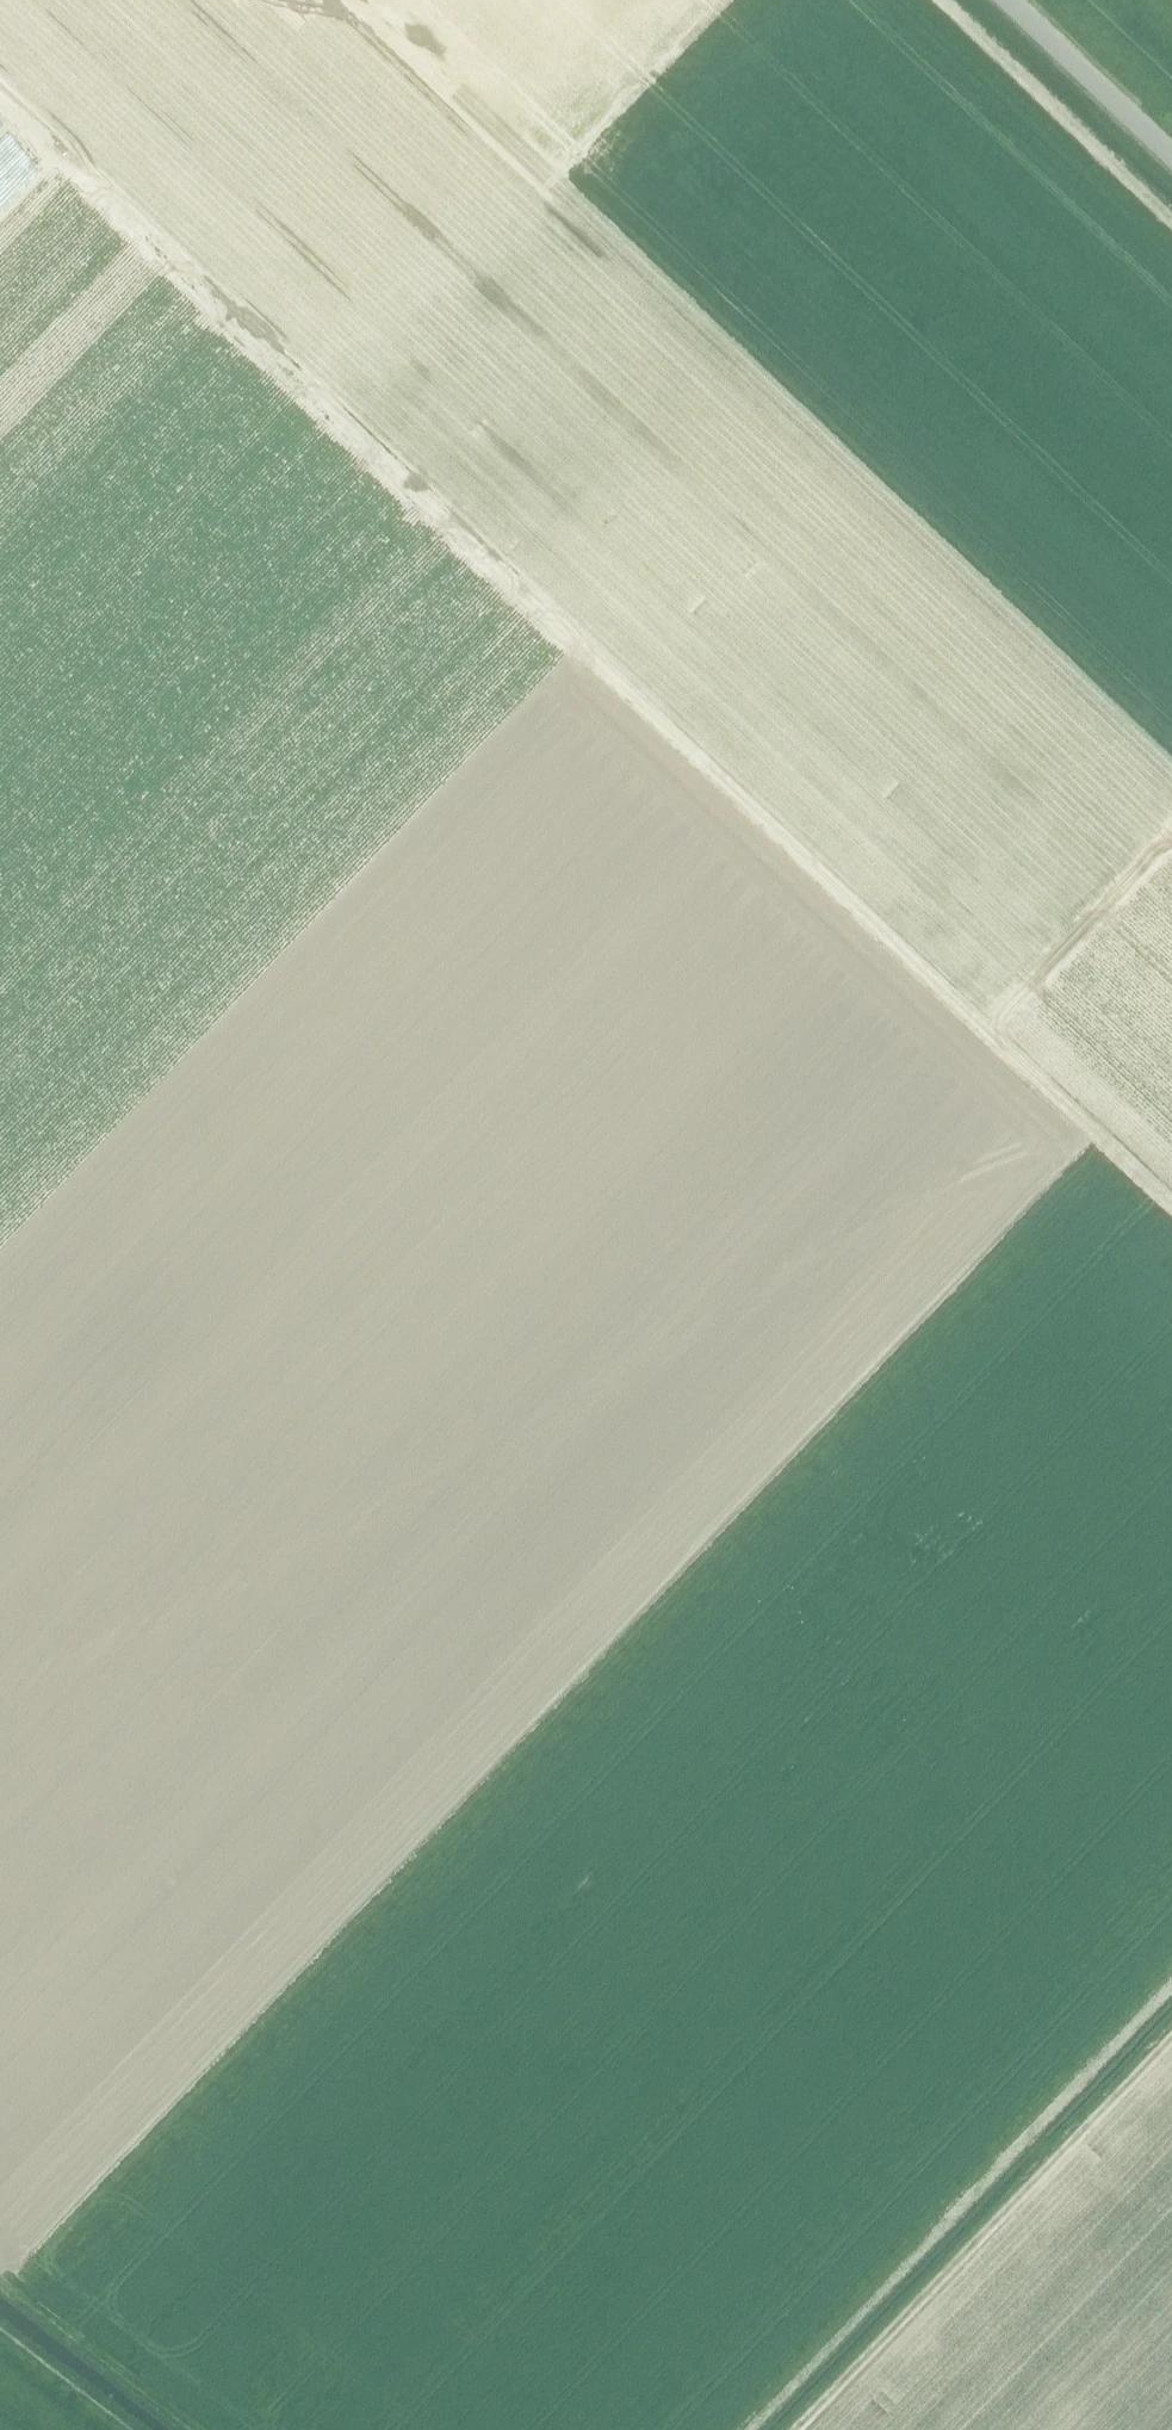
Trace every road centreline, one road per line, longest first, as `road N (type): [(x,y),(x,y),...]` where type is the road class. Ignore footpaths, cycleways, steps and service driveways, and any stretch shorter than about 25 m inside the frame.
road 1 (track): [(802,2429),(1171,2044)]
road 2 (unclassified): [(1171,156),(1008,0)]

